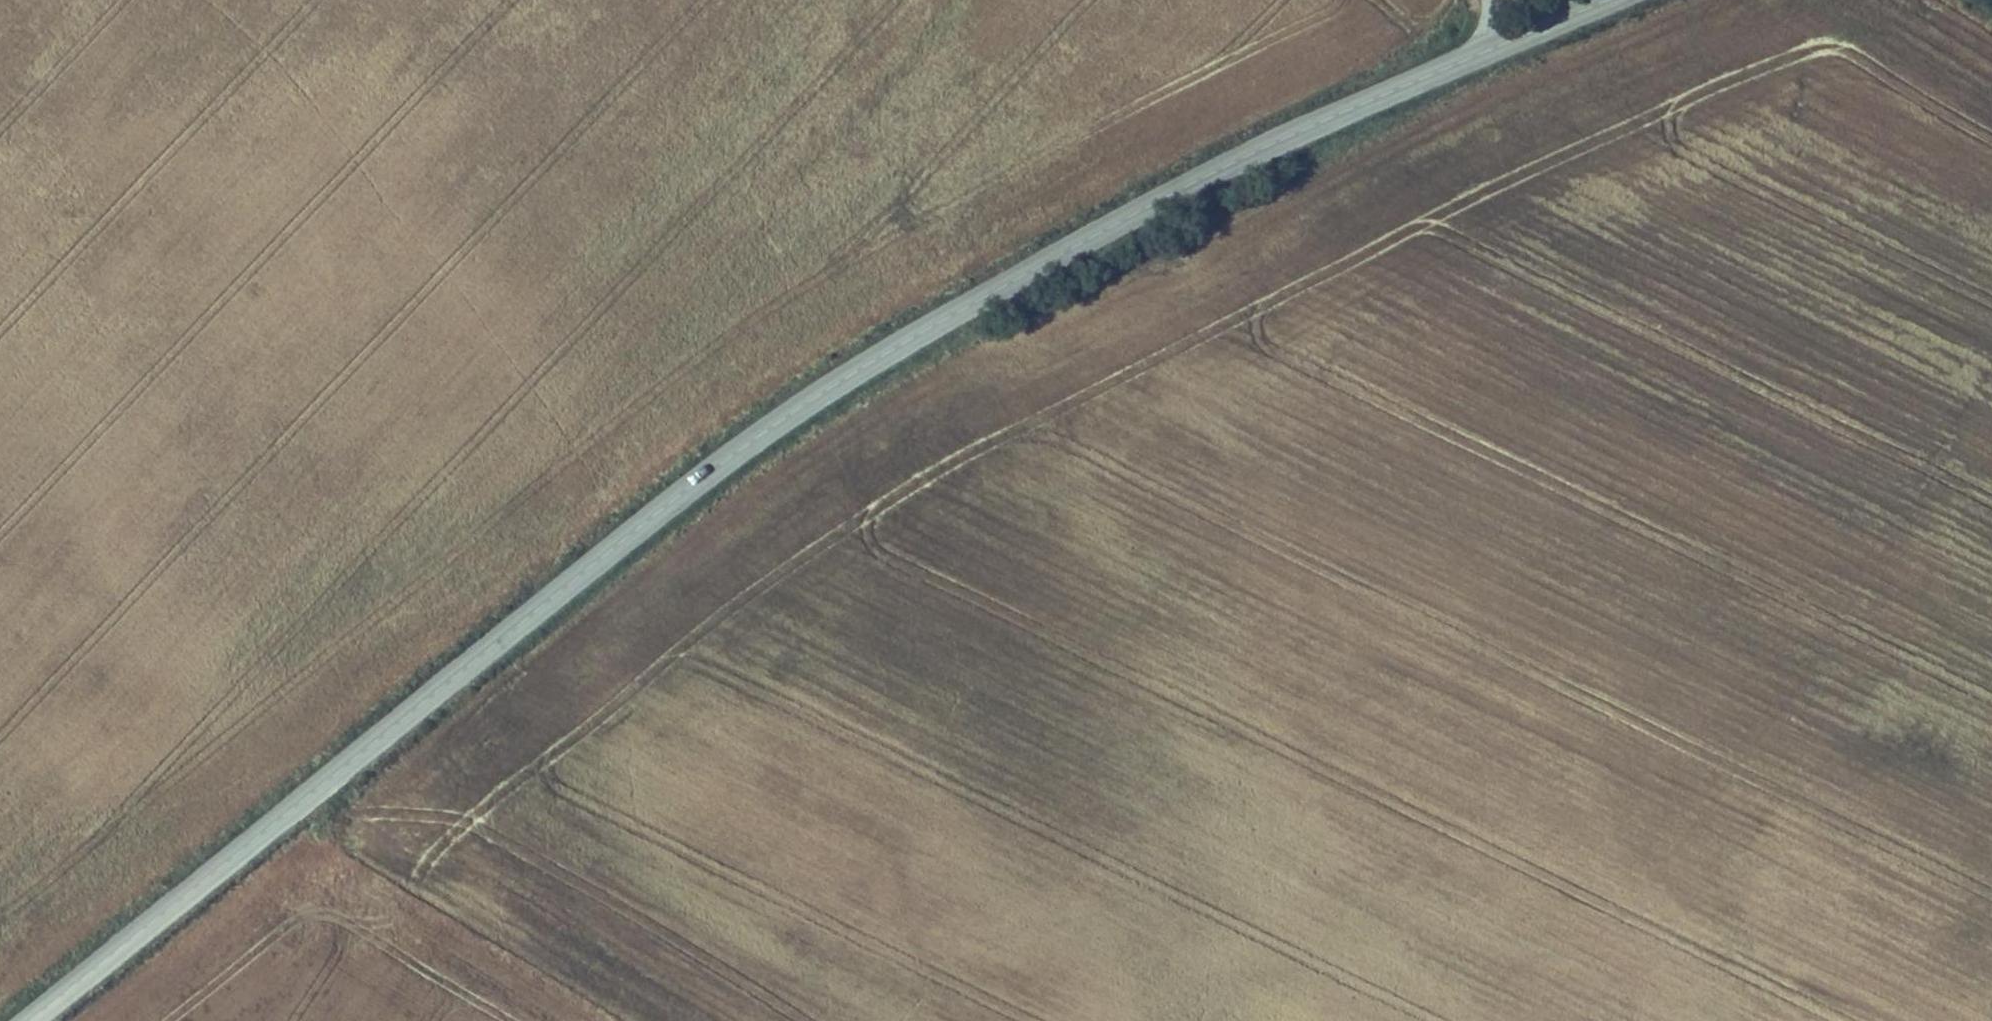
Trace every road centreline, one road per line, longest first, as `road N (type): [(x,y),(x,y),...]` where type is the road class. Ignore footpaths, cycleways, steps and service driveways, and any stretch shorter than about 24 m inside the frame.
road 1 (secondary): [(25,1020),(722,463),(847,377),(1271,146),(1614,0)]

